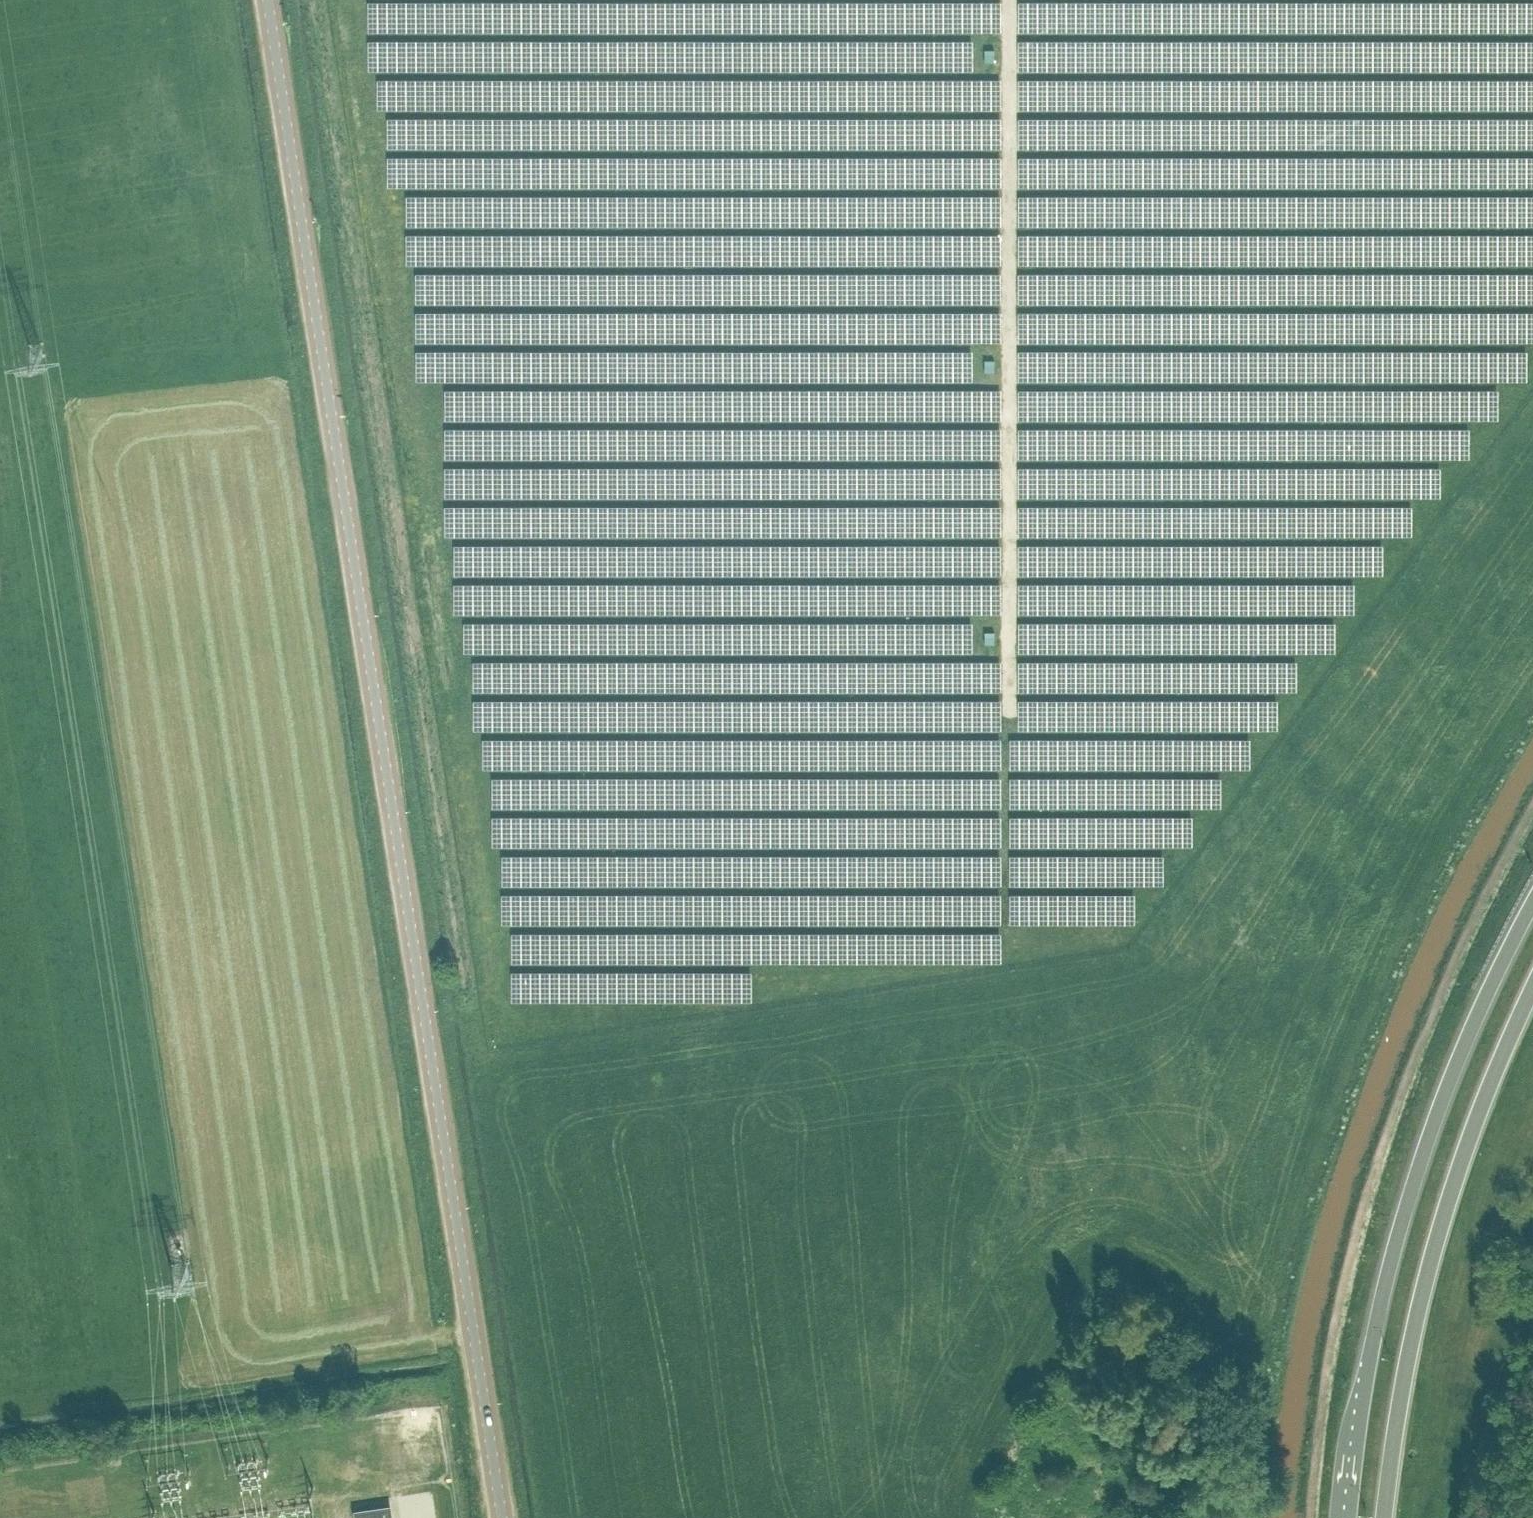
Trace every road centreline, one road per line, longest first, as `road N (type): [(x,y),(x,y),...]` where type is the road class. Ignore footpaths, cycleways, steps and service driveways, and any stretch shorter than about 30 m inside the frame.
road 1 (tertiary): [(501,1517),(267,0)]
road 2 (trunk): [(1532,902),(1416,1174),(1365,1373),(1345,1517)]
road 3 (trunk): [(1383,1517),(1431,1262),(1473,1128),(1532,989)]

